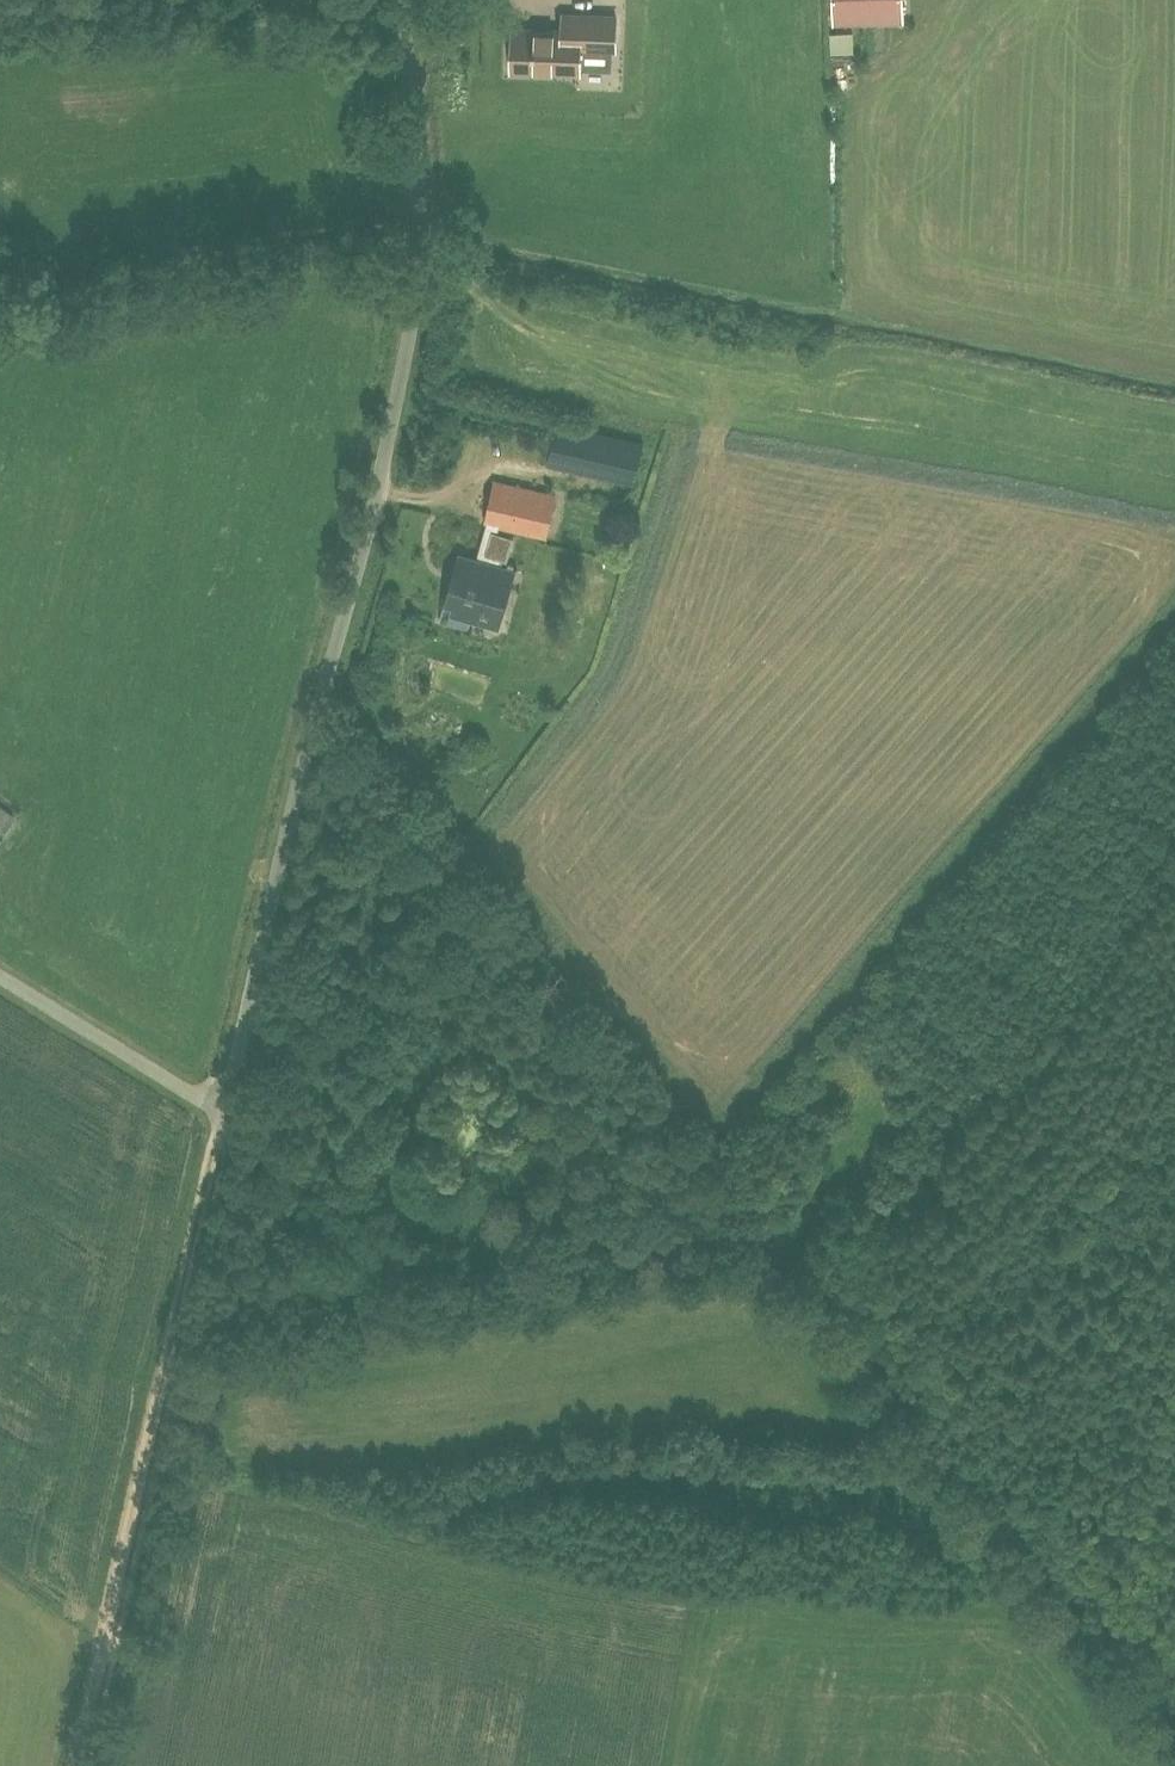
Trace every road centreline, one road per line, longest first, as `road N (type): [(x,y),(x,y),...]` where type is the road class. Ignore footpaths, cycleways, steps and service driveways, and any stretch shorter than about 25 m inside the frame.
road 1 (unclassified): [(0,977),(224,1112),(381,470),(424,260),(400,0)]
road 2 (track): [(71,1765),(224,1112)]

